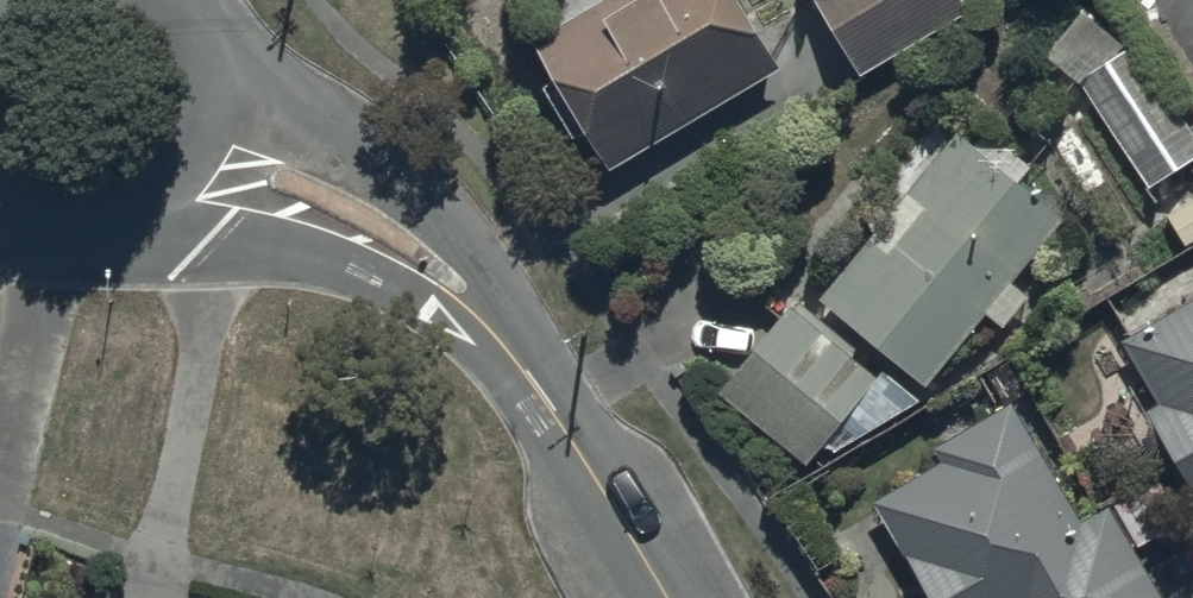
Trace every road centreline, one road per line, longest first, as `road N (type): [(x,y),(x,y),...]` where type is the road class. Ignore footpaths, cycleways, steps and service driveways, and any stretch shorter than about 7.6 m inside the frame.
road 1 (residential): [(214,68),(360,150),(474,248),(517,354)]
road 2 (residential): [(517,354),(372,279),(282,248),(141,215)]
road 3 (residential): [(666,597),(517,354)]
road 4 (residential): [(214,68),(214,111),(201,153),(176,189),(141,215)]
road 5 (residential): [(141,215),(100,231),(57,233),(0,214)]

